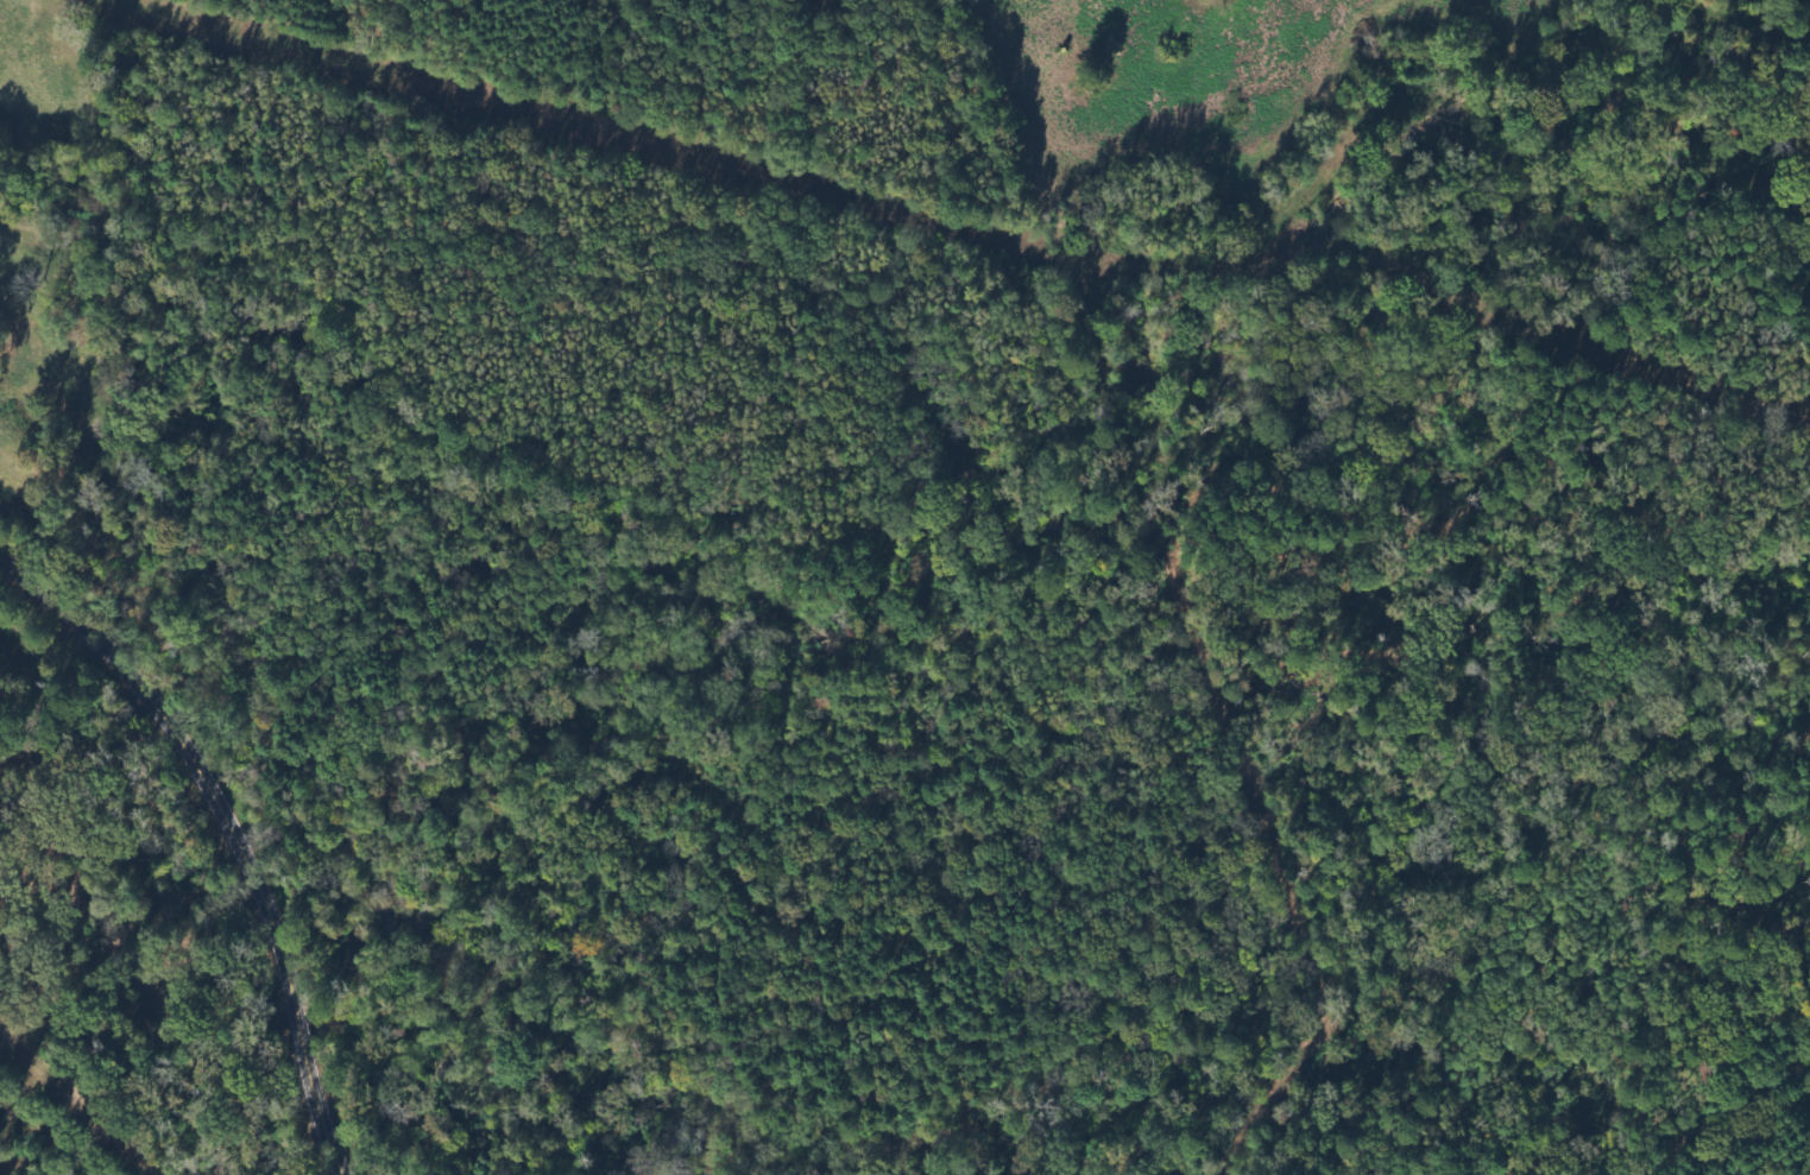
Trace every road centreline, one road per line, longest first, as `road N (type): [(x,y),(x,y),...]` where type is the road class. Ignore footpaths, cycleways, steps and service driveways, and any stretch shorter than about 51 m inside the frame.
road 1 (secondary): [(0,560),(120,667),(222,809),(277,934),(342,1174)]

